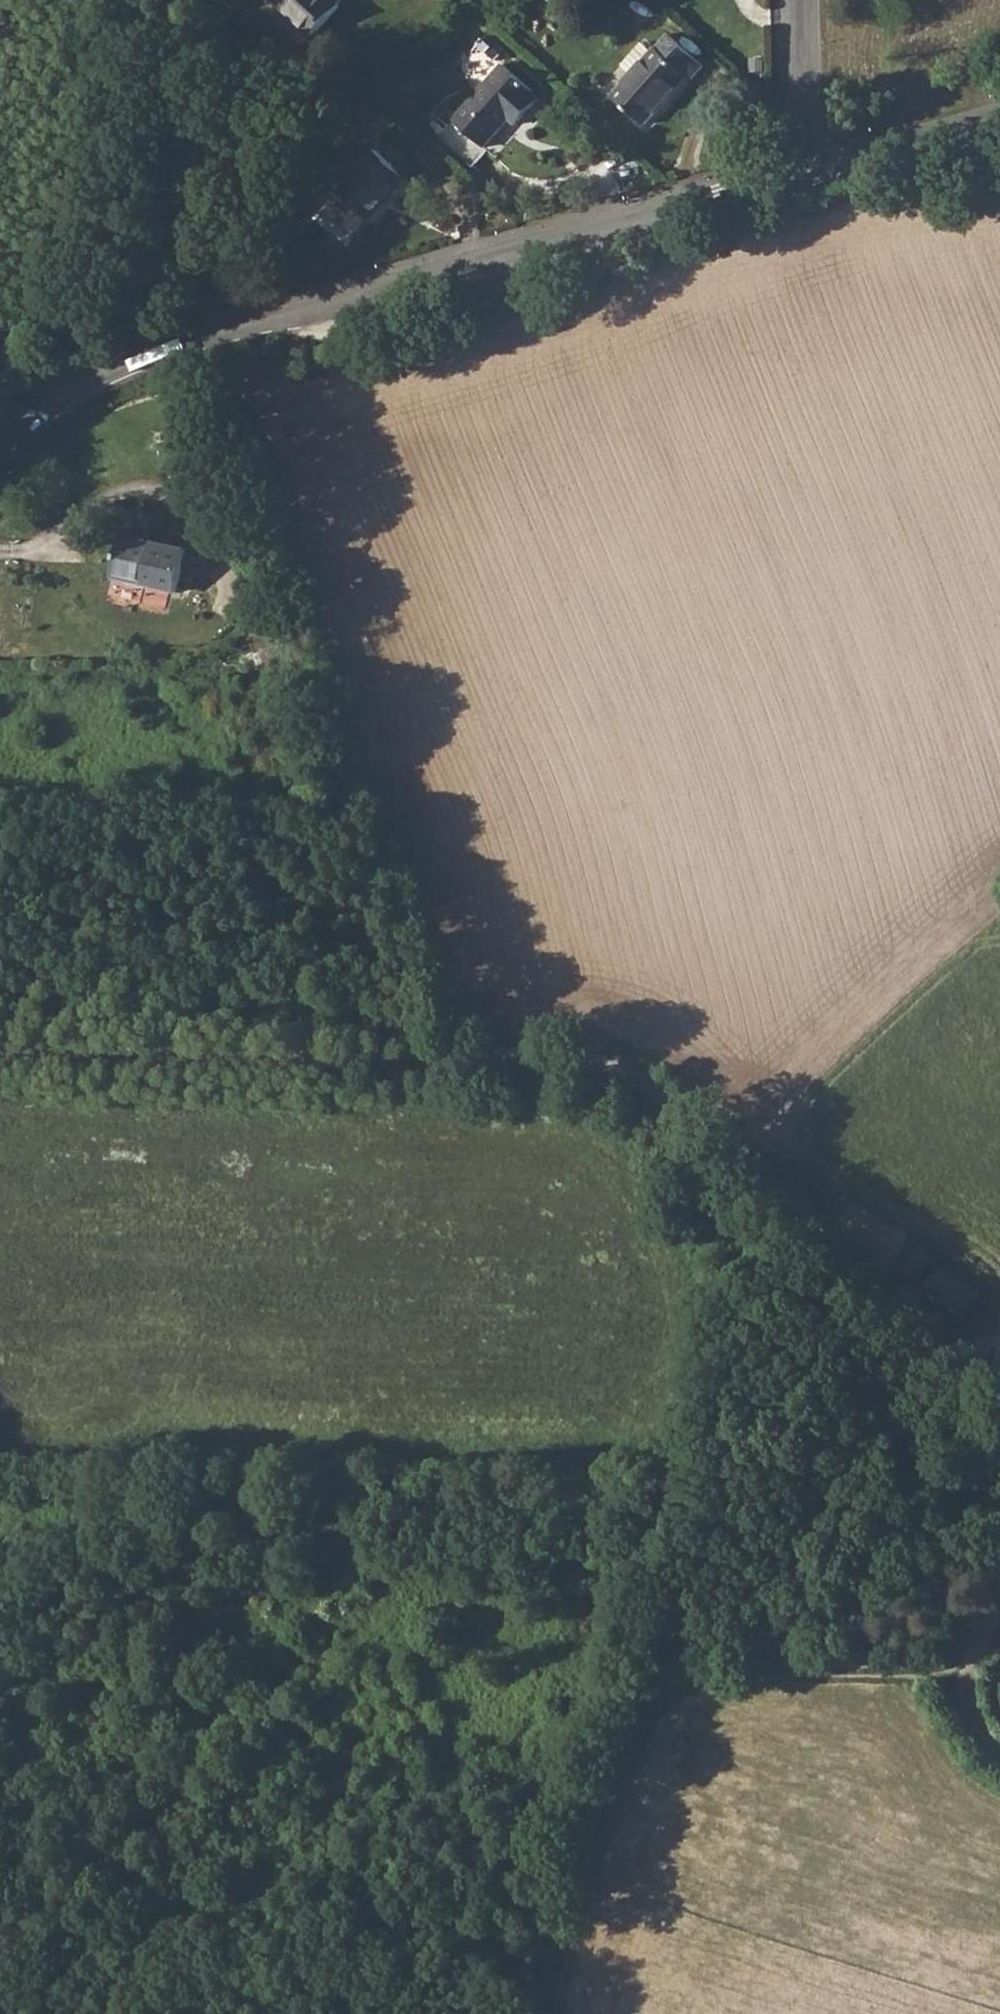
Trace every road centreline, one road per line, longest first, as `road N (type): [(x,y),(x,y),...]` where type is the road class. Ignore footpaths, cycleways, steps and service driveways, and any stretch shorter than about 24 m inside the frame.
road 1 (unclassified): [(852,1327),(732,1213),(689,1131),(648,1084),(595,1065),(0,1053)]
road 2 (residential): [(804,172),(181,342),(76,388),(0,461)]
road 3 (track): [(999,1607),(985,1638),(954,1665),(908,1679),(695,1677),(665,1699),(631,1745),(557,2013)]
road 4 (residential): [(999,117),(804,172)]
road 5 (unclassified): [(999,1455),(852,1327)]
road 6 (residential): [(804,172),(799,0)]
road 7 (unclassified): [(999,1343),(852,1327)]

